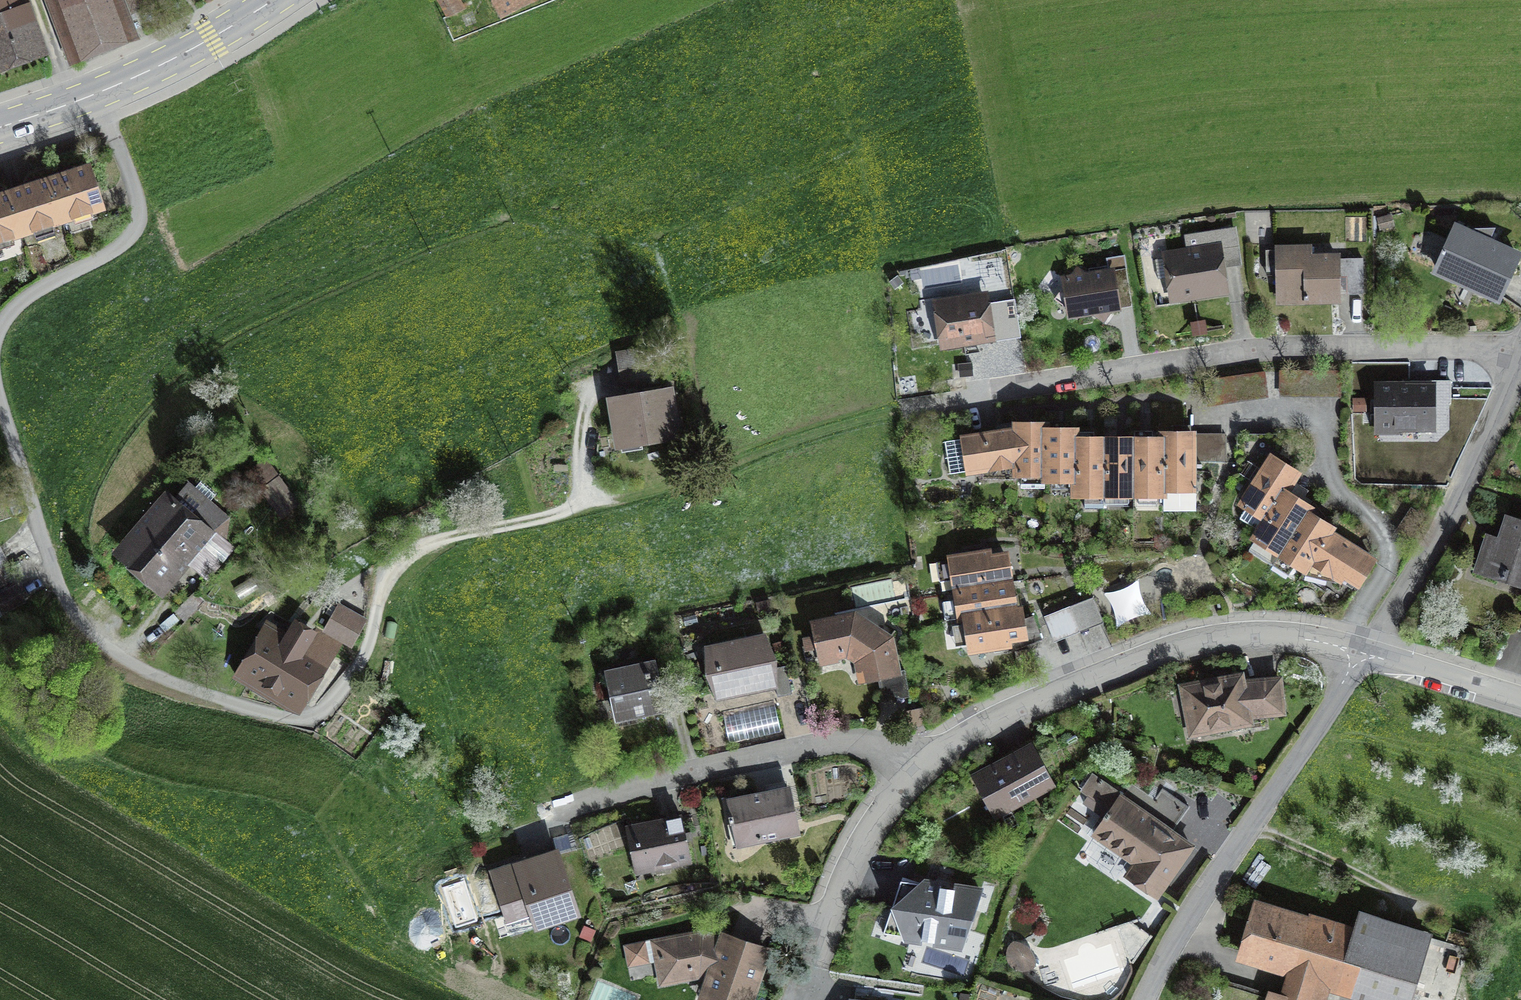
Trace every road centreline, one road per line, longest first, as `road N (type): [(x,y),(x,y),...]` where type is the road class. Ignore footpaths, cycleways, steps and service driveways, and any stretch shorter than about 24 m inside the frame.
road 1 (residential): [(934,399),(1235,355),(1520,349)]
road 2 (residential): [(933,763),(1021,708),(1190,641),(1290,633),(1372,649)]
road 3 (unclassified): [(1372,649),(1190,920),(1147,999)]
road 4 (residential): [(553,815),(832,745),(933,763)]
road 5 (track): [(569,512),(934,399)]
road 6 (unclassified): [(1520,362),(1372,649)]
road 7 (secondary): [(274,0),(151,70),(0,127)]
road 8 (residential): [(805,999),(867,839),(933,763)]
road 9 (track): [(1255,826),(1391,893),(1407,907),(1410,925)]
road 10 (residential): [(1520,696),(1372,649)]

